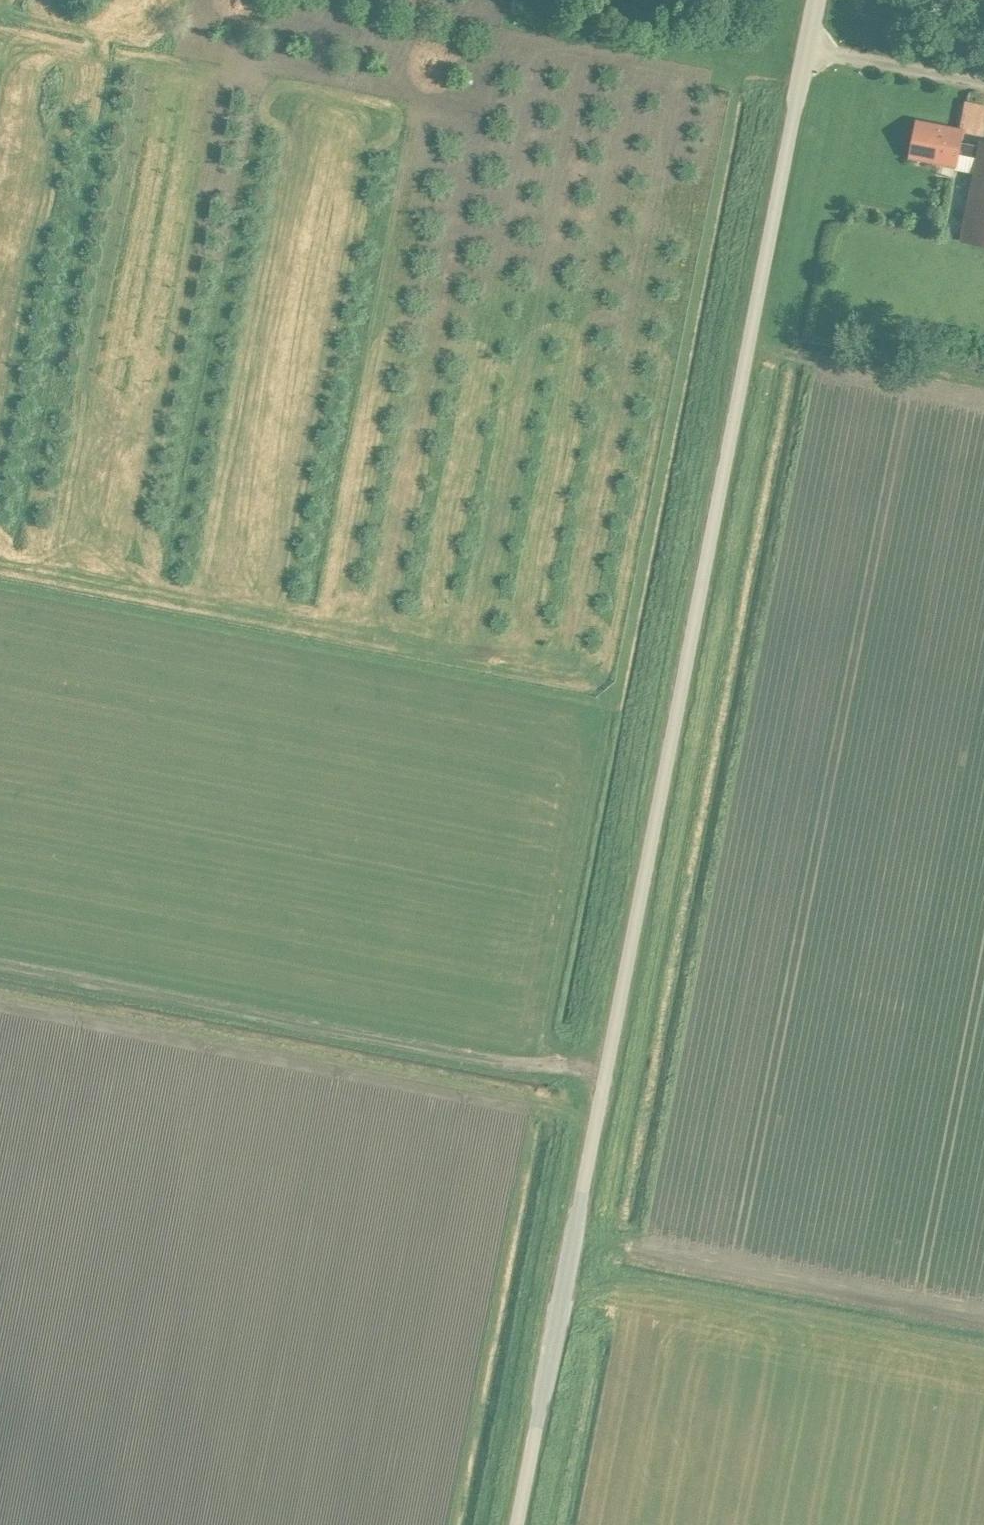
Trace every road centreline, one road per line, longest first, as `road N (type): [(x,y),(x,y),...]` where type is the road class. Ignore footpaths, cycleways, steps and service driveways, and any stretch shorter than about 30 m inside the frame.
road 1 (unclassified): [(509,1524),(811,0)]

